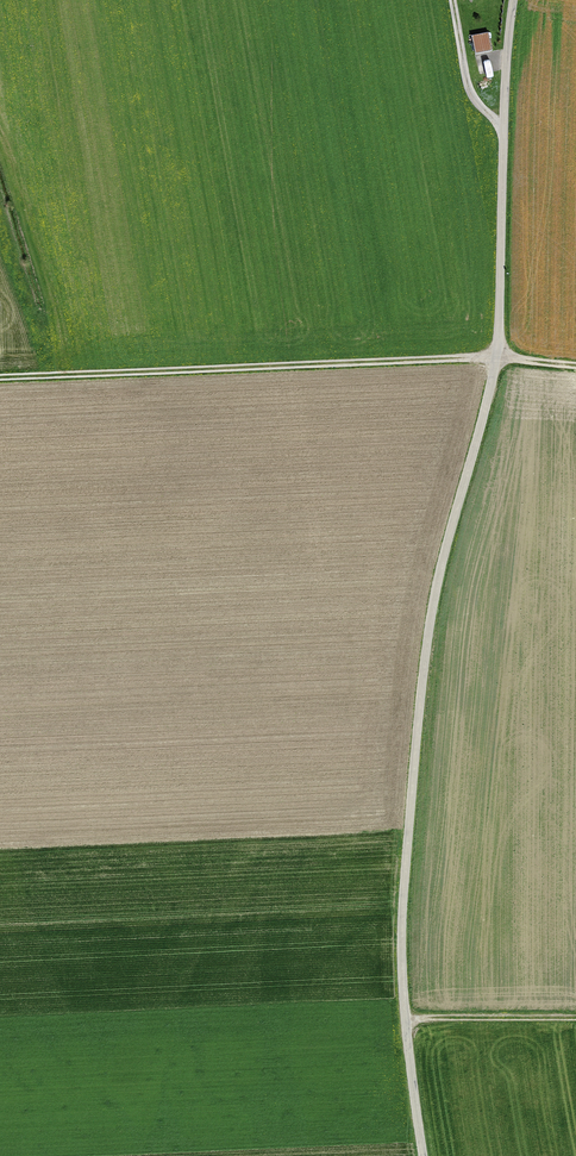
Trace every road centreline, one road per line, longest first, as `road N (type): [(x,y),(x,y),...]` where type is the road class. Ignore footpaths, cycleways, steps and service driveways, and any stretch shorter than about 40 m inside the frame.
road 1 (unclassified): [(513,0),(495,360),(433,604),(407,840),(403,984),(423,1155)]
road 2 (track): [(0,379),(495,360),(575,367)]
road 3 (track): [(406,1019),(575,1020)]
road 4 (track): [(502,126),(468,87),(451,0)]

